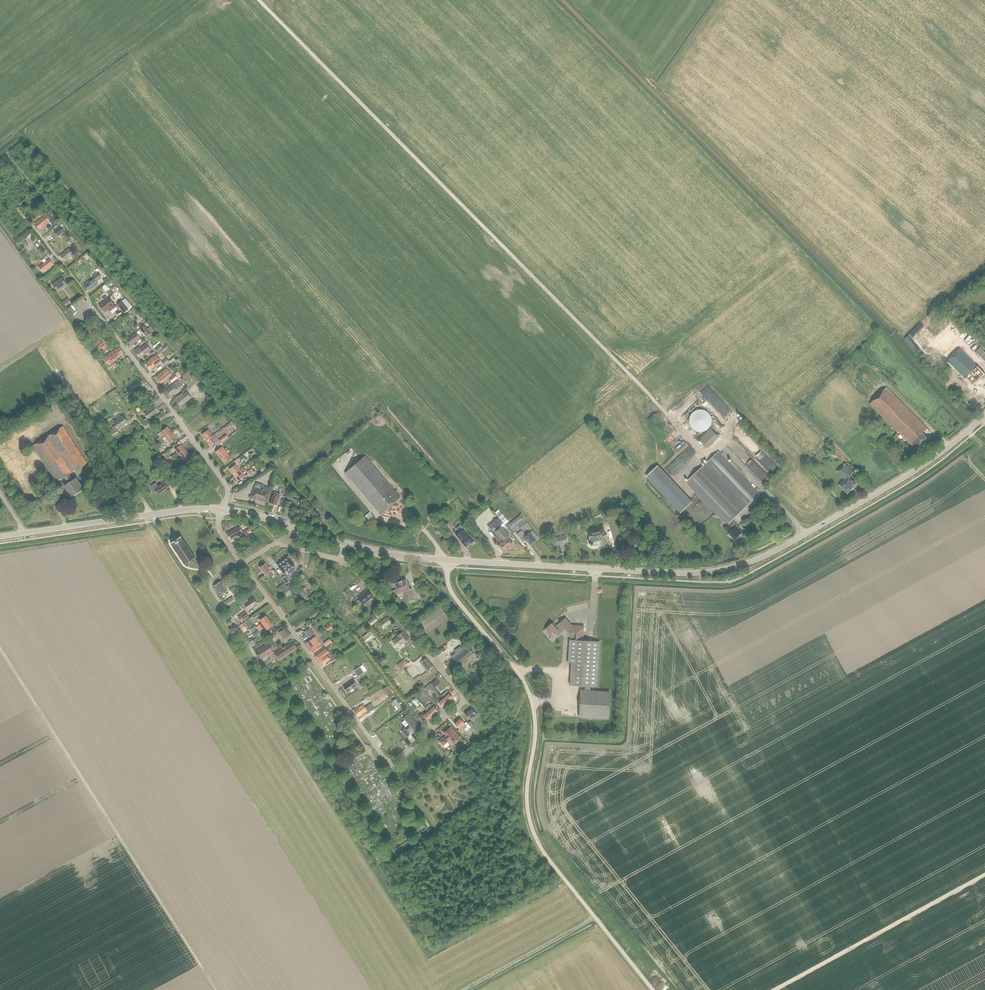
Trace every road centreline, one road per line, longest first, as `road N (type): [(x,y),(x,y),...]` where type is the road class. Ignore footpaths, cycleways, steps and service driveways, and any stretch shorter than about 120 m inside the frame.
road 1 (secondary): [(984,415),(895,483),(791,543),(729,568),(682,574),(445,561)]
road 2 (unclassified): [(653,989),(537,841),(527,801),(536,729),(530,695),(452,594),(445,561)]
road 3 (residential): [(463,702),(397,761),(386,761),(243,564)]
road 4 (residential): [(222,510),(226,486),(89,304)]
road 5 (residential): [(463,702),(342,560)]
road 6 (unclassified): [(149,516),(65,382)]
road 7 (secondary): [(149,516),(0,537)]
road 8 (secondary): [(344,544),(222,510)]

